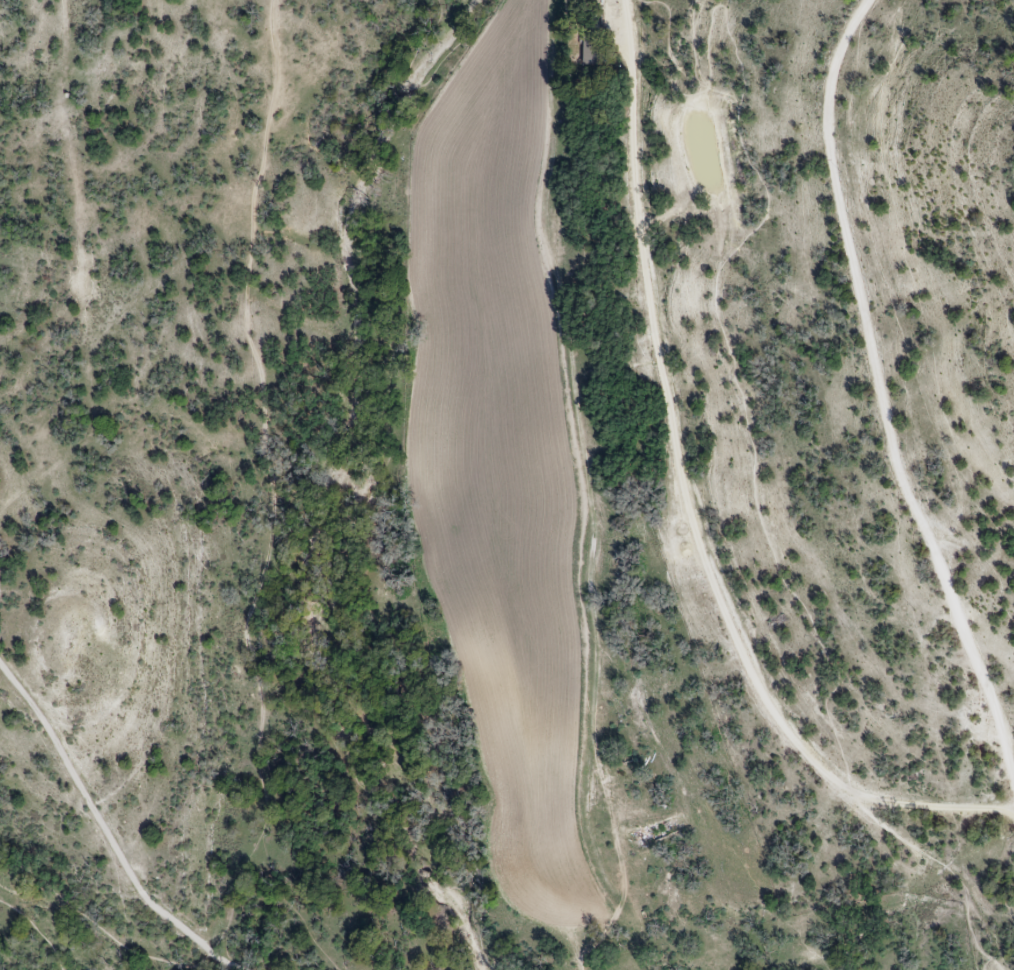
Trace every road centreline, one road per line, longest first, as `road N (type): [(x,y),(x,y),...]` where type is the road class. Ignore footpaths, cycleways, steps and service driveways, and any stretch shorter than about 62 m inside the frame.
road 1 (track): [(630,0),(638,36),(636,198),(652,364),(700,544),(752,676),(812,756),(874,802),(1013,817)]
road 2 (track): [(0,670),(56,736),(146,902),(221,961)]

